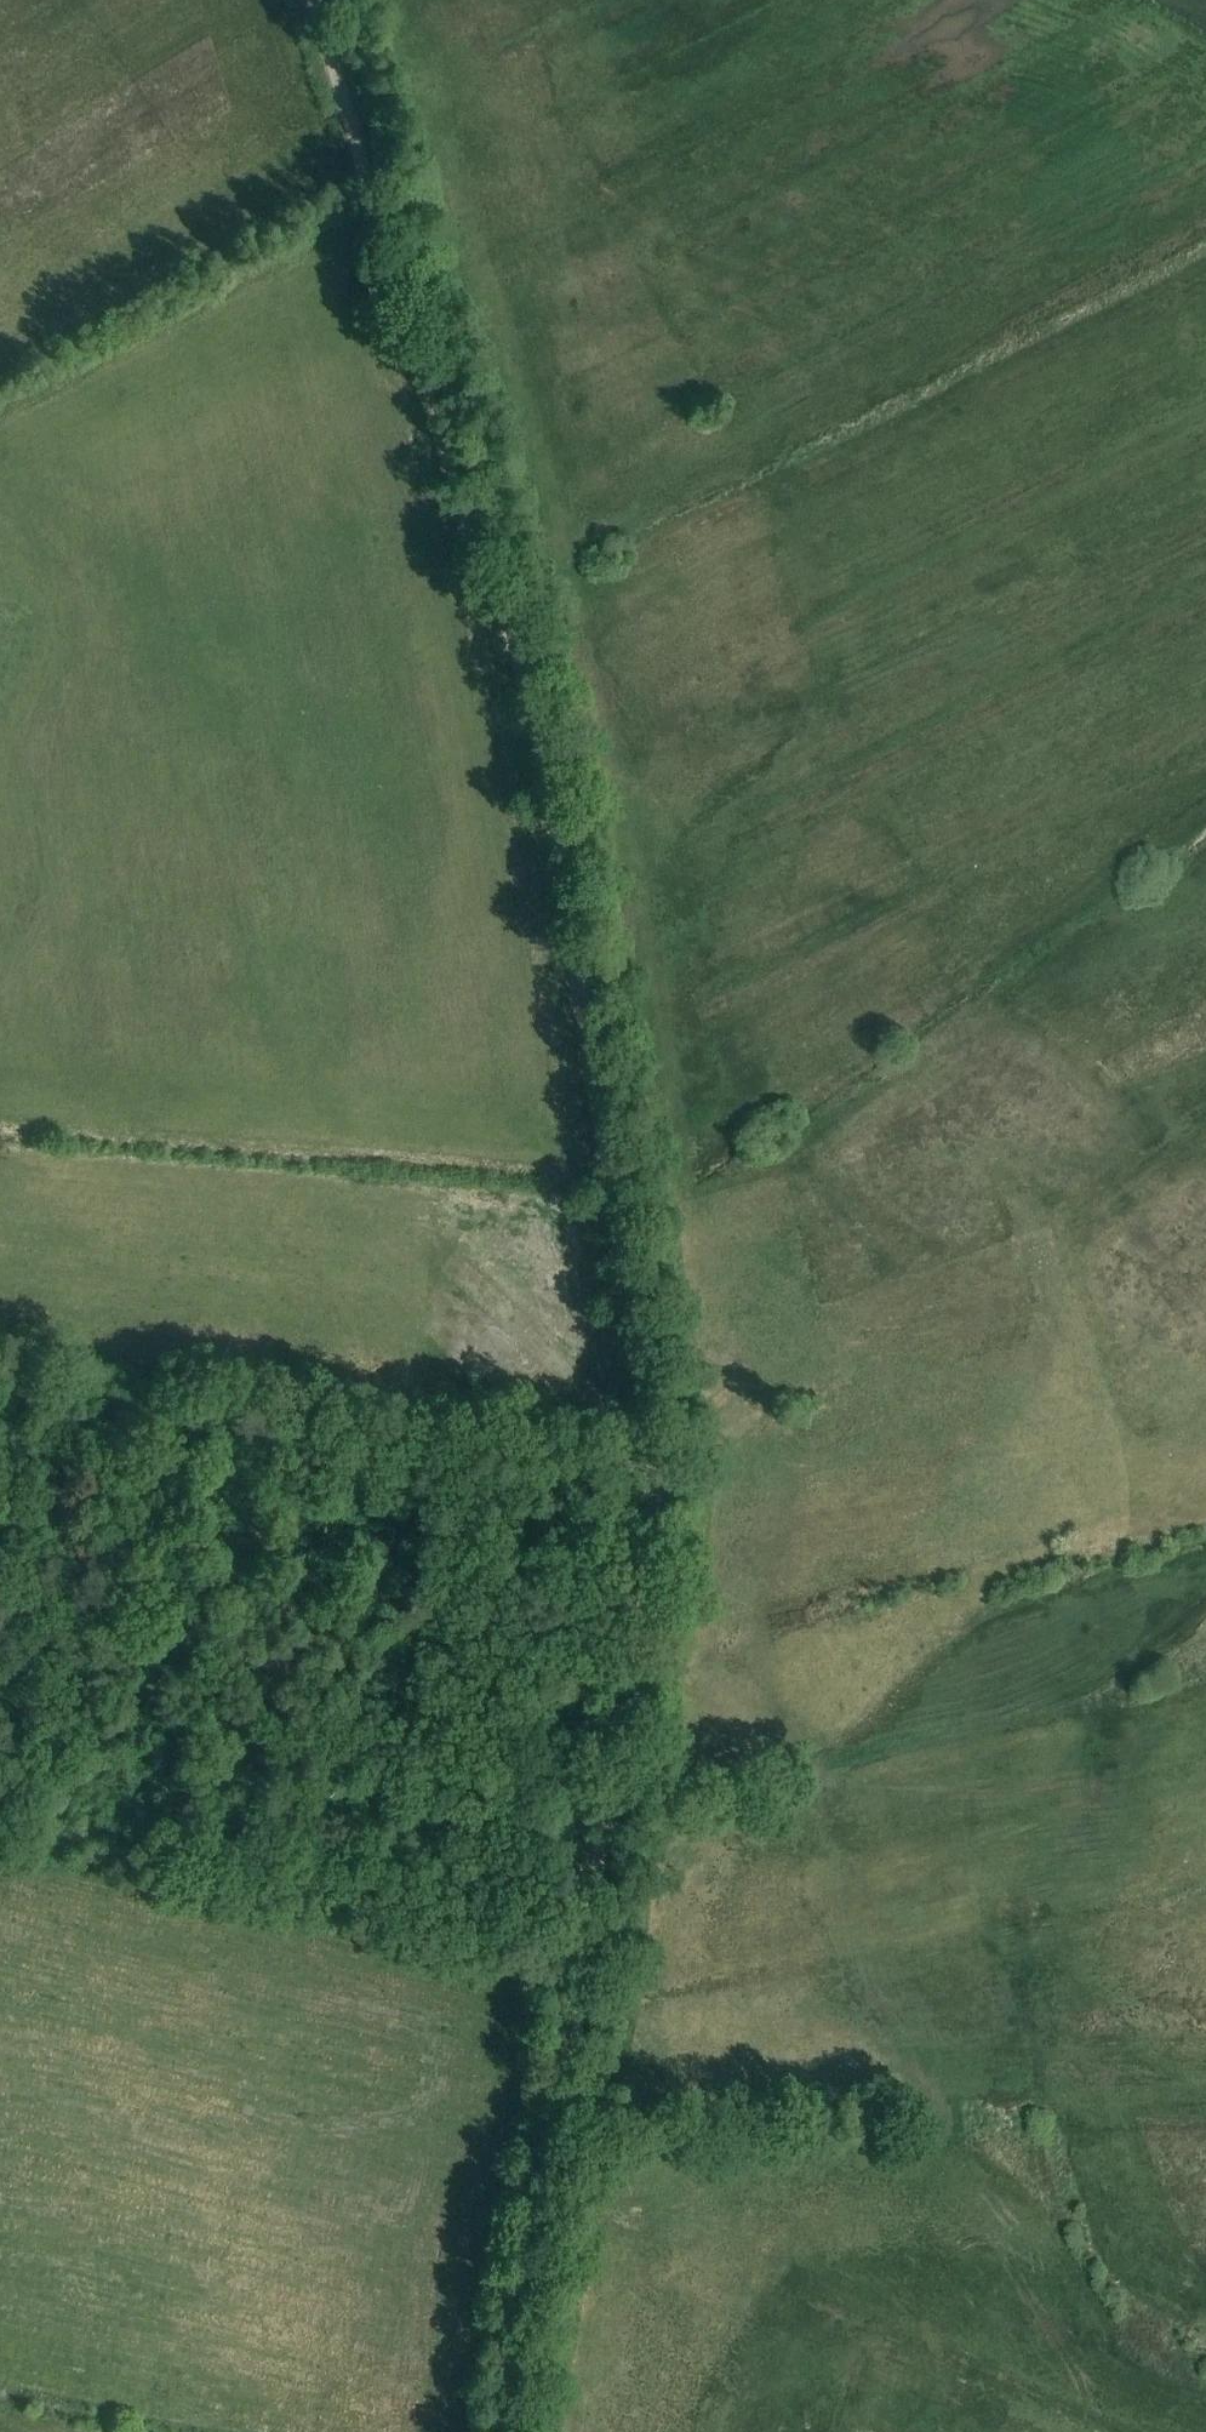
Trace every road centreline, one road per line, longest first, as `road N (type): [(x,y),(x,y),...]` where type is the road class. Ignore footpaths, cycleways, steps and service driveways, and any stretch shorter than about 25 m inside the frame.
road 1 (track): [(500,2431),(575,1933),(623,1728),(652,1505),(538,736),(311,0)]

